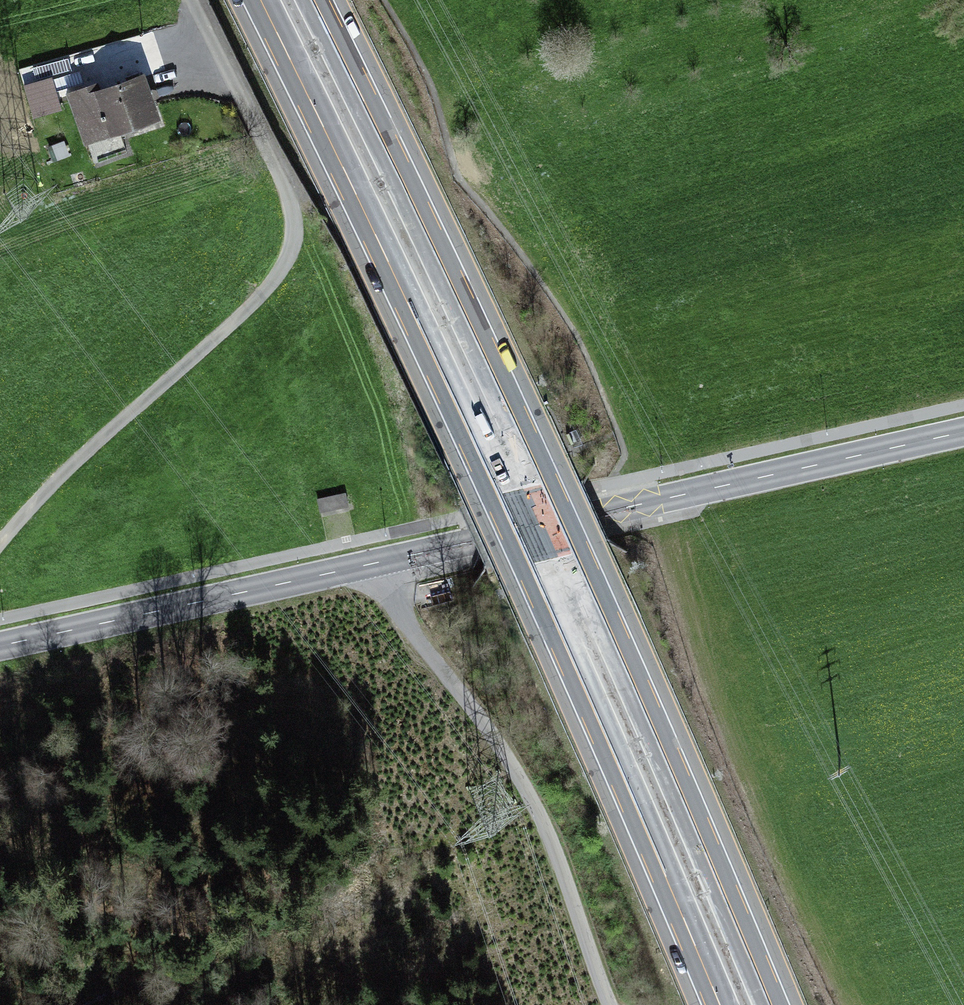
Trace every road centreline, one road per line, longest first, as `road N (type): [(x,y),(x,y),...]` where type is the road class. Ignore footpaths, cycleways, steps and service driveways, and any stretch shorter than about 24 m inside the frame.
road 1 (motorway): [(260,0),(499,500),(720,1004)]
road 2 (motorway): [(771,1004),(572,546),(314,0)]
road 3 (tertiary): [(963,433),(0,647)]
road 4 (track): [(0,537),(288,260),(296,233),(291,196),(193,0)]
road 5 (track): [(379,563),(387,596),(523,773),(615,1004)]

